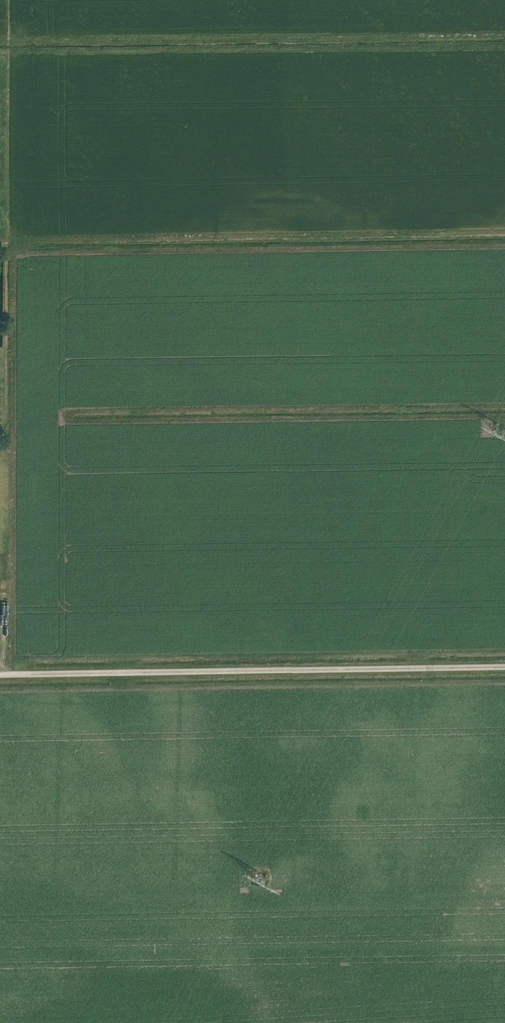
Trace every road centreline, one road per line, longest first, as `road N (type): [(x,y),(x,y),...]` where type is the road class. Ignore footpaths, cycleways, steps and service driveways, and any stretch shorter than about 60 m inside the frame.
road 1 (unclassified): [(0,674),(504,667)]

